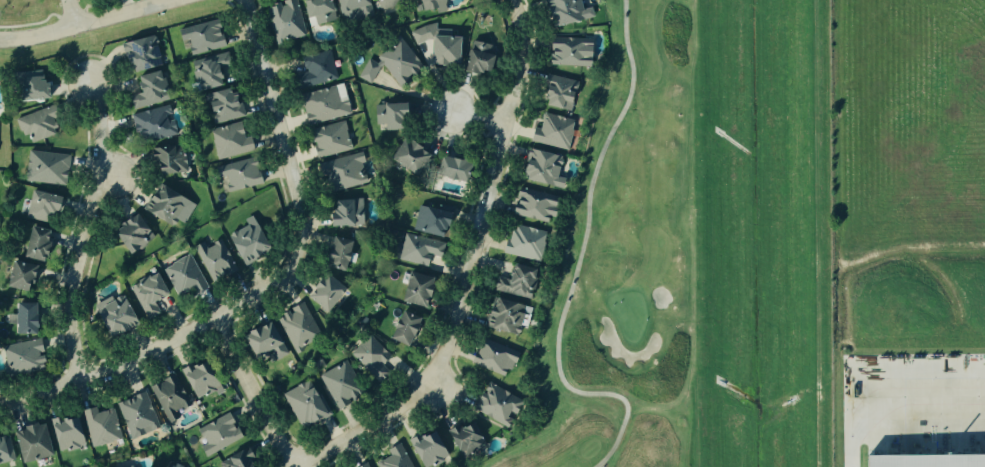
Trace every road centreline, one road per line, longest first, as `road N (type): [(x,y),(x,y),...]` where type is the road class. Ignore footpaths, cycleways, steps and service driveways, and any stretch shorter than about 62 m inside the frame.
road 1 (residential): [(298,466),(409,401),(435,373),(459,319),(522,63),(522,16),(510,0)]
road 2 (residential): [(0,404),(124,369),(282,281),(299,262)]
road 3 (residential): [(89,82),(97,191),(70,310),(83,381)]
road 4 (residential): [(299,262),(307,231),(247,0)]
road 5 (residential): [(175,0),(0,39)]
road 6 (residential): [(214,322),(299,466)]

